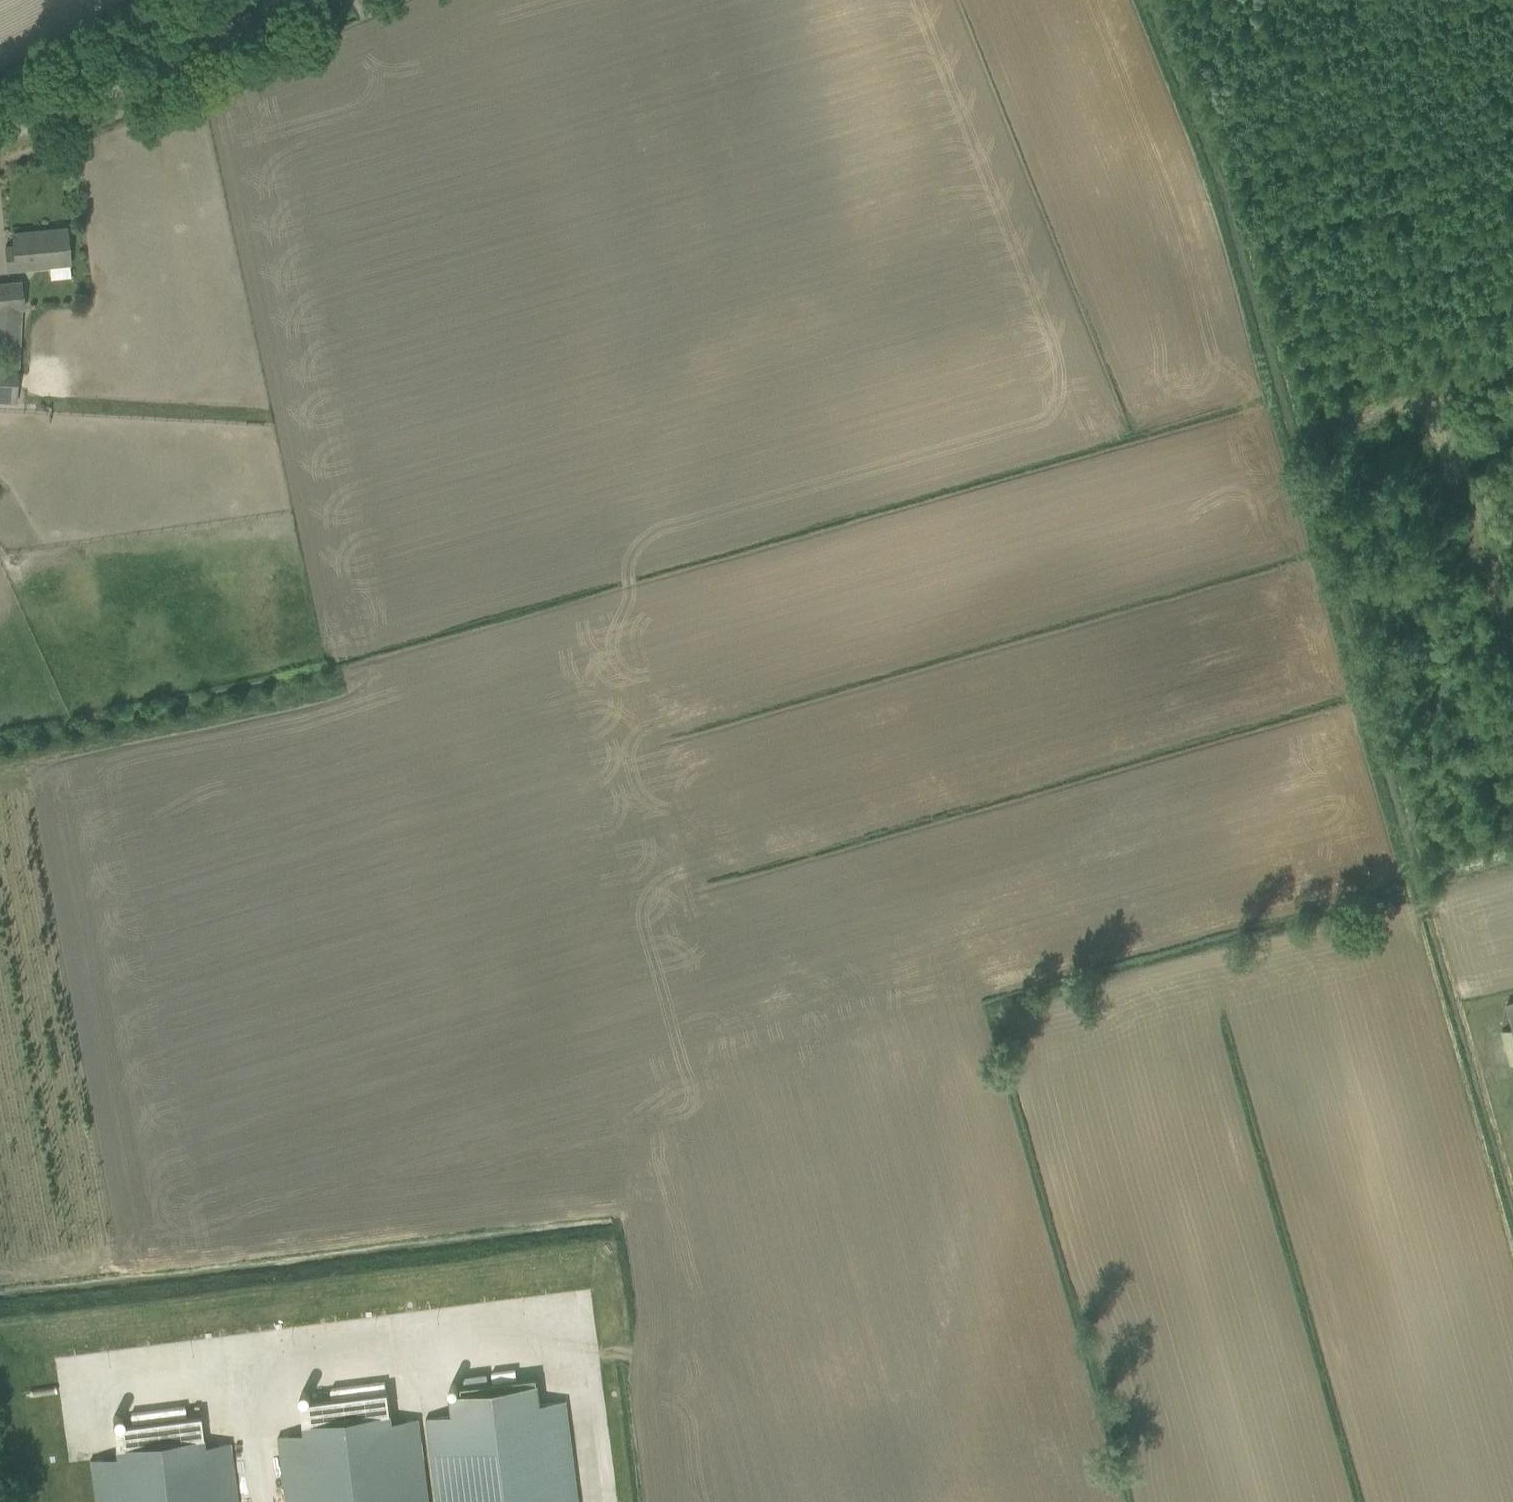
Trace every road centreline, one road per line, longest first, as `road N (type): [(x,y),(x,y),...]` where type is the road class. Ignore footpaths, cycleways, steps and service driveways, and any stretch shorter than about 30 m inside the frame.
road 1 (unclassified): [(0,131),(106,92),(300,0)]

